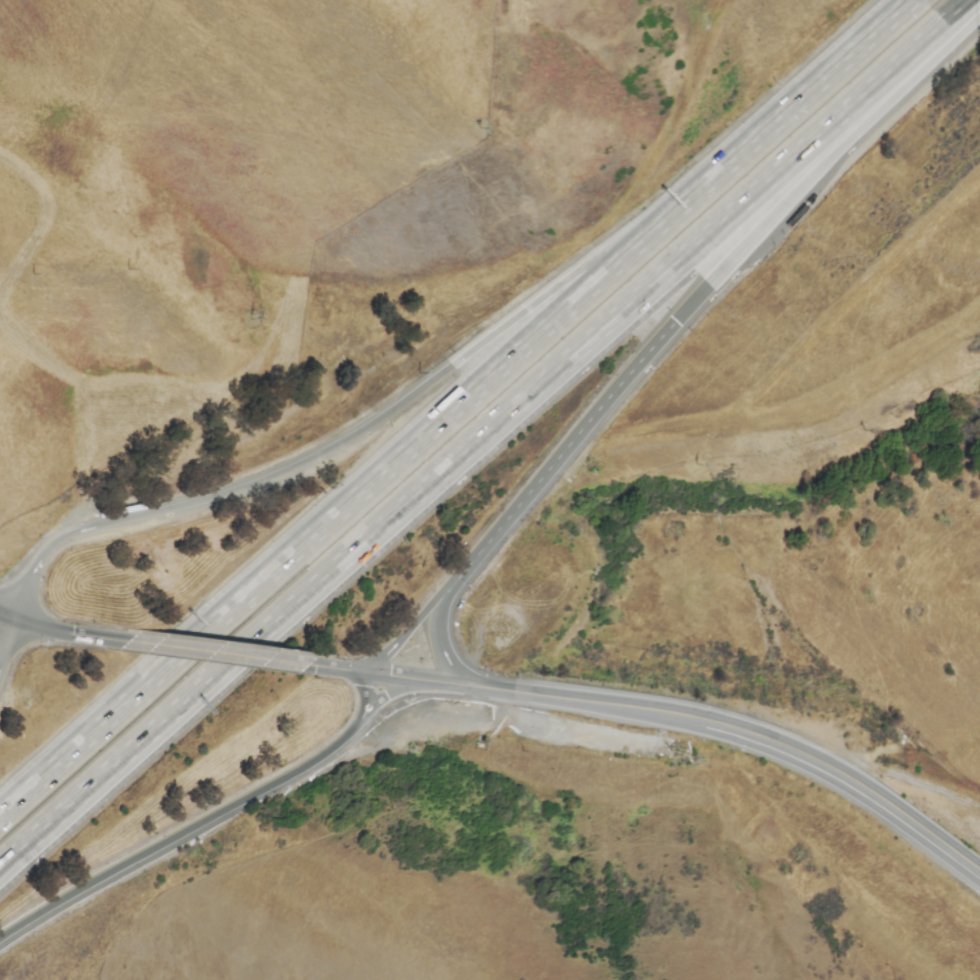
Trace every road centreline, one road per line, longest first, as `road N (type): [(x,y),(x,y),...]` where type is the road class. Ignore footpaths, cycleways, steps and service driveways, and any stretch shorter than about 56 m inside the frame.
road 1 (motorway): [(0,869),(969,0)]
road 2 (motorway): [(645,236),(0,811)]
road 3 (motorway): [(645,236),(344,446),(239,492),(64,543),(42,564),(12,622)]
road 4 (motorway): [(0,942),(316,760),(367,714)]
road 5 (primary): [(632,714),(824,773),(979,877)]
road 6 (motorway): [(672,324),(929,36)]
road 7 (motorway): [(442,596),(672,324)]
road 8 (motorway): [(909,0),(645,236)]
road 9 (primary): [(91,638),(310,666)]
road 10 (primary): [(486,689),(632,714)]

